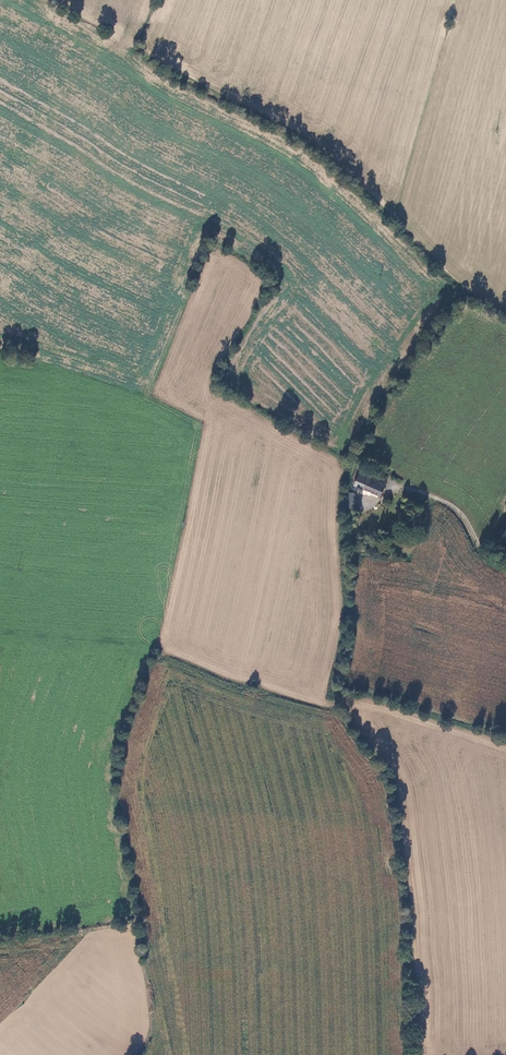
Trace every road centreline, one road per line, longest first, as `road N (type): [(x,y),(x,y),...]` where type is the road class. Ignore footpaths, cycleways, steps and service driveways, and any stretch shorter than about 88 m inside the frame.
road 1 (track): [(333,681),(349,627),(343,490),(374,418),(457,304),(473,301),(505,317)]
road 2 (unclassified): [(505,566),(488,556),(450,503),(402,487)]

